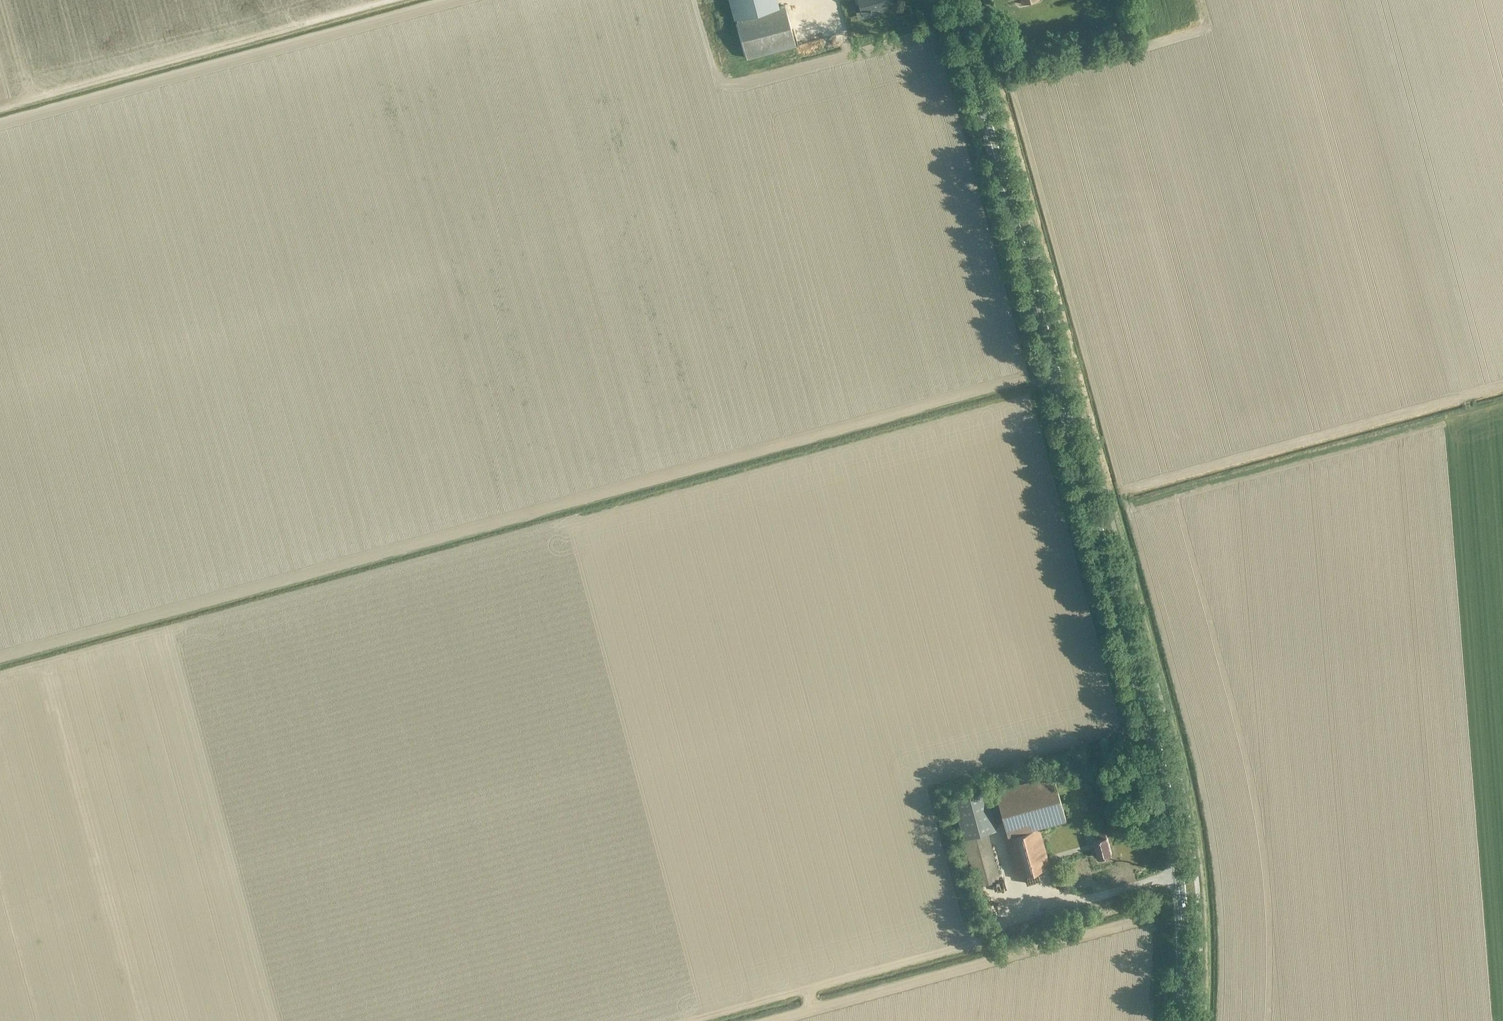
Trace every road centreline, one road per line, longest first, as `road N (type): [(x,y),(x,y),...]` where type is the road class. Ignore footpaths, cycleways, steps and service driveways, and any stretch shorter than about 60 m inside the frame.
road 1 (secondary): [(1182,1020),(1180,900),(1160,771),(952,0)]

